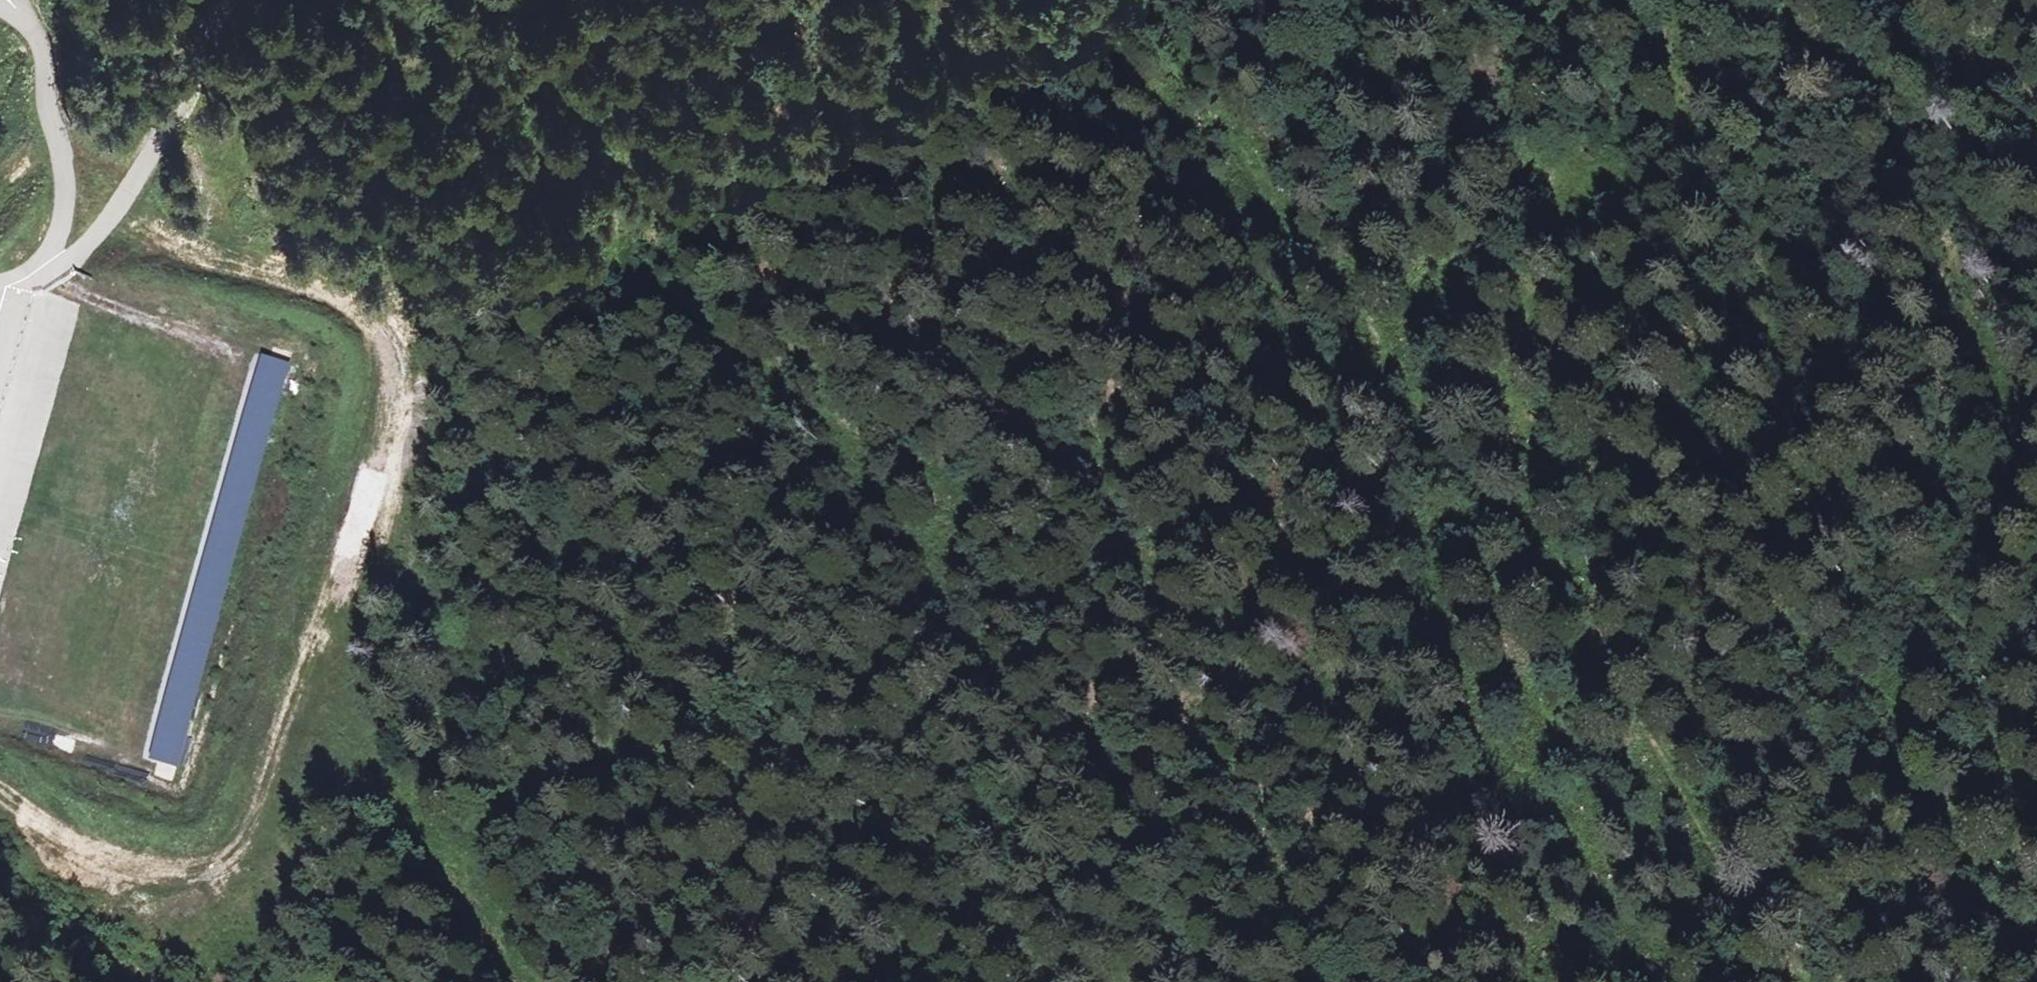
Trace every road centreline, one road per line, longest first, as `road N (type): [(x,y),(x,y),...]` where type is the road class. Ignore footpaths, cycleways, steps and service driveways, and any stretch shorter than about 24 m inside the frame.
road 1 (track): [(2036,513),(1990,338),(1884,105),(1842,50),(1731,0)]
road 2 (unclassified): [(199,0),(137,174),(79,246),(4,301),(0,314)]

